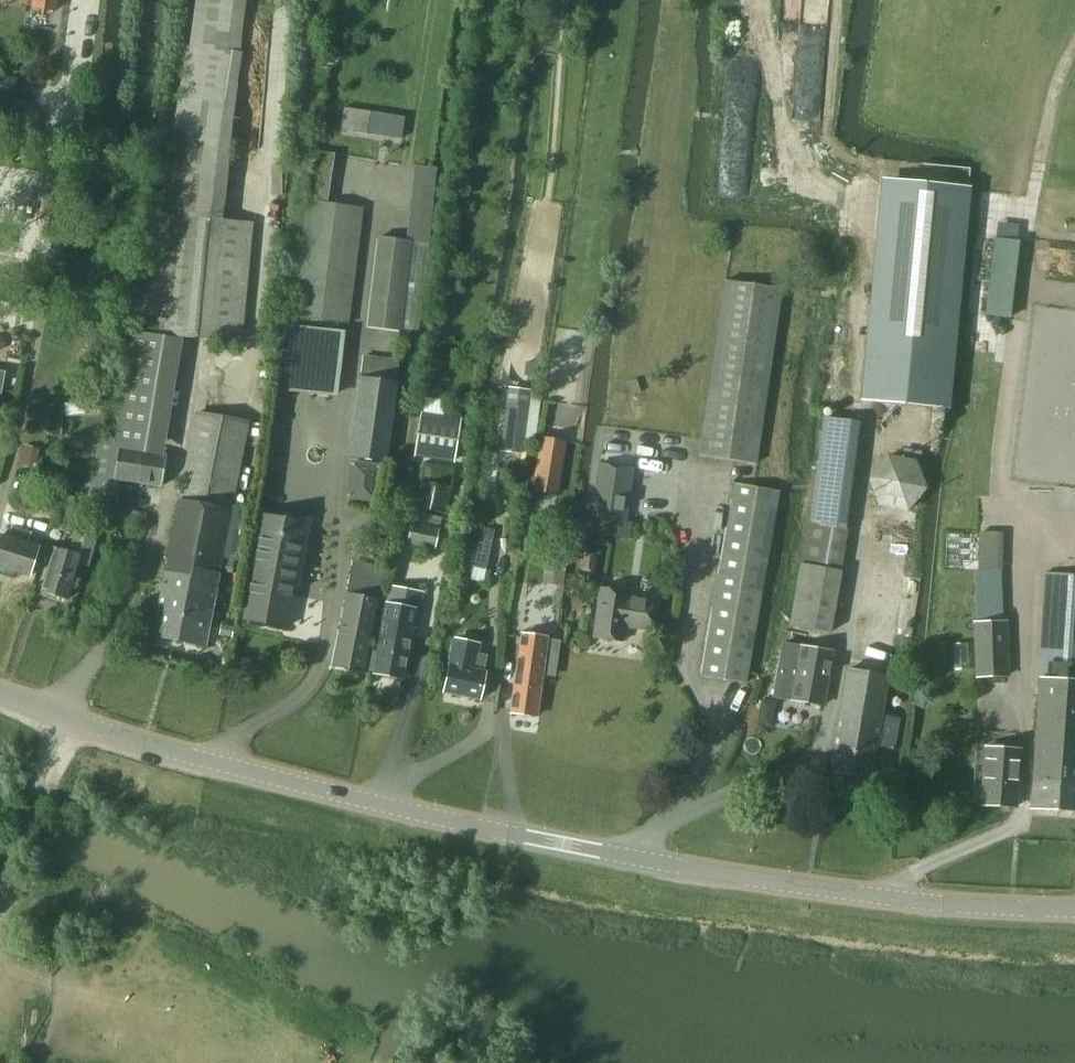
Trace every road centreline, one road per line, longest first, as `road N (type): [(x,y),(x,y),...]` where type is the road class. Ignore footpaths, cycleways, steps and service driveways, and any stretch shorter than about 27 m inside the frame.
road 1 (tertiary): [(0,694),(242,772),(619,858),(896,901),(1074,912)]
road 2 (track): [(1027,214),(856,204),(786,174),(752,0)]
road 3 (track): [(1027,214),(1056,74),(1074,41)]

